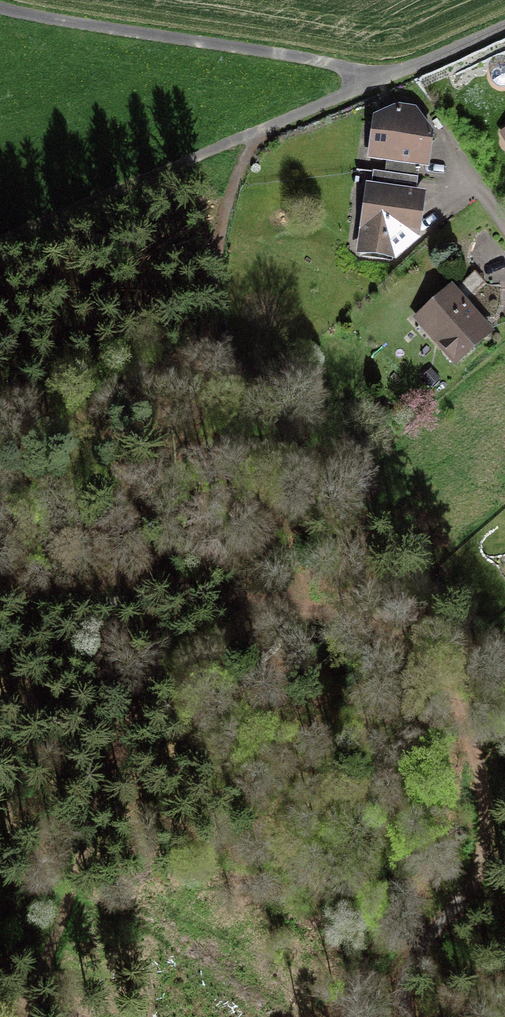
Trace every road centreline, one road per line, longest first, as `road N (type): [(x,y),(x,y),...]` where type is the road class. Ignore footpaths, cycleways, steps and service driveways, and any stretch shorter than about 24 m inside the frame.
road 1 (track): [(0,585),(163,586),(337,618),(404,651),(442,686),(474,755),(487,834),(472,884),(407,969),(404,1016)]
road 2 (track): [(284,608),(170,677),(127,727),(18,1016)]
road 3 (track): [(256,132),(222,229),(214,332),(163,586)]
road 4 (track): [(0,8),(302,58),(368,79)]
road 5 (track): [(256,132),(0,239)]
road 6 (track): [(368,79),(256,132)]

